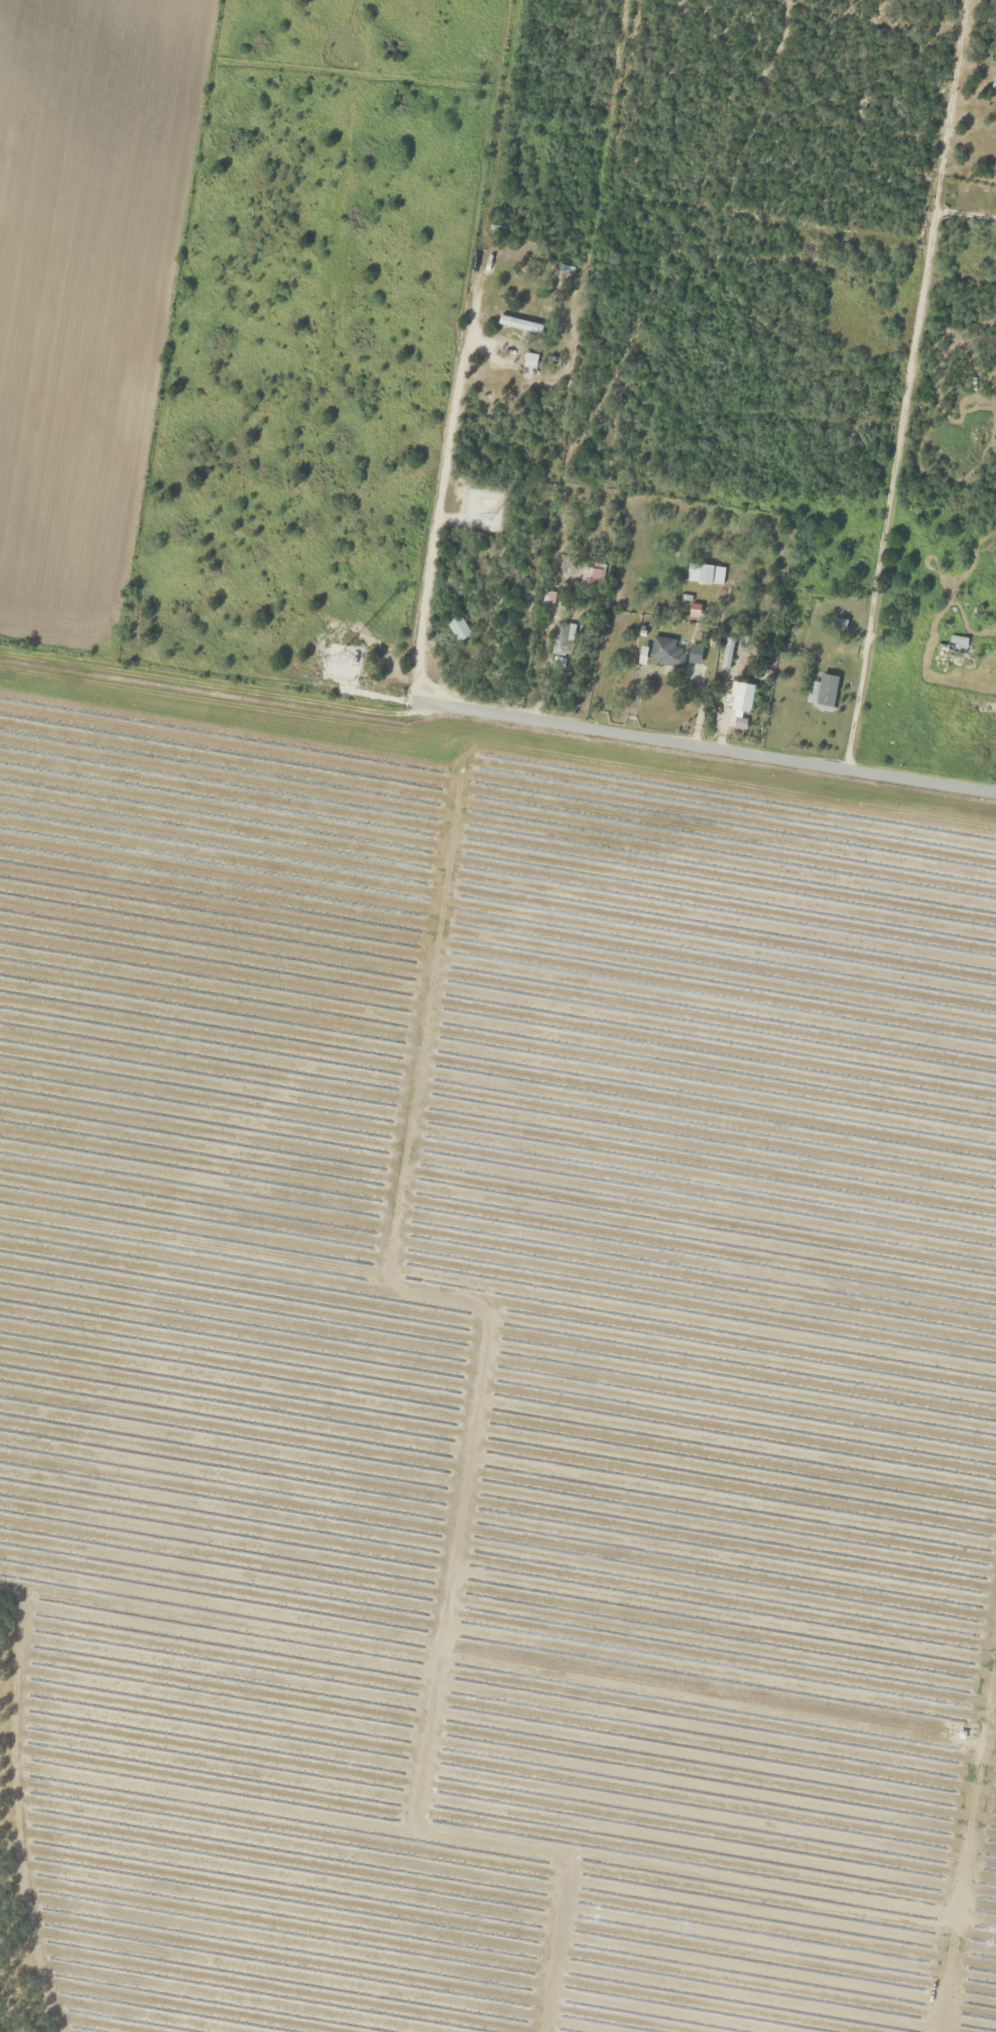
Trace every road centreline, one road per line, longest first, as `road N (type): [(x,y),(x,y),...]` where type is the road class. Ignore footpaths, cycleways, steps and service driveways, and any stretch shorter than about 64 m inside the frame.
road 1 (residential): [(995,785),(413,688),(480,275)]

